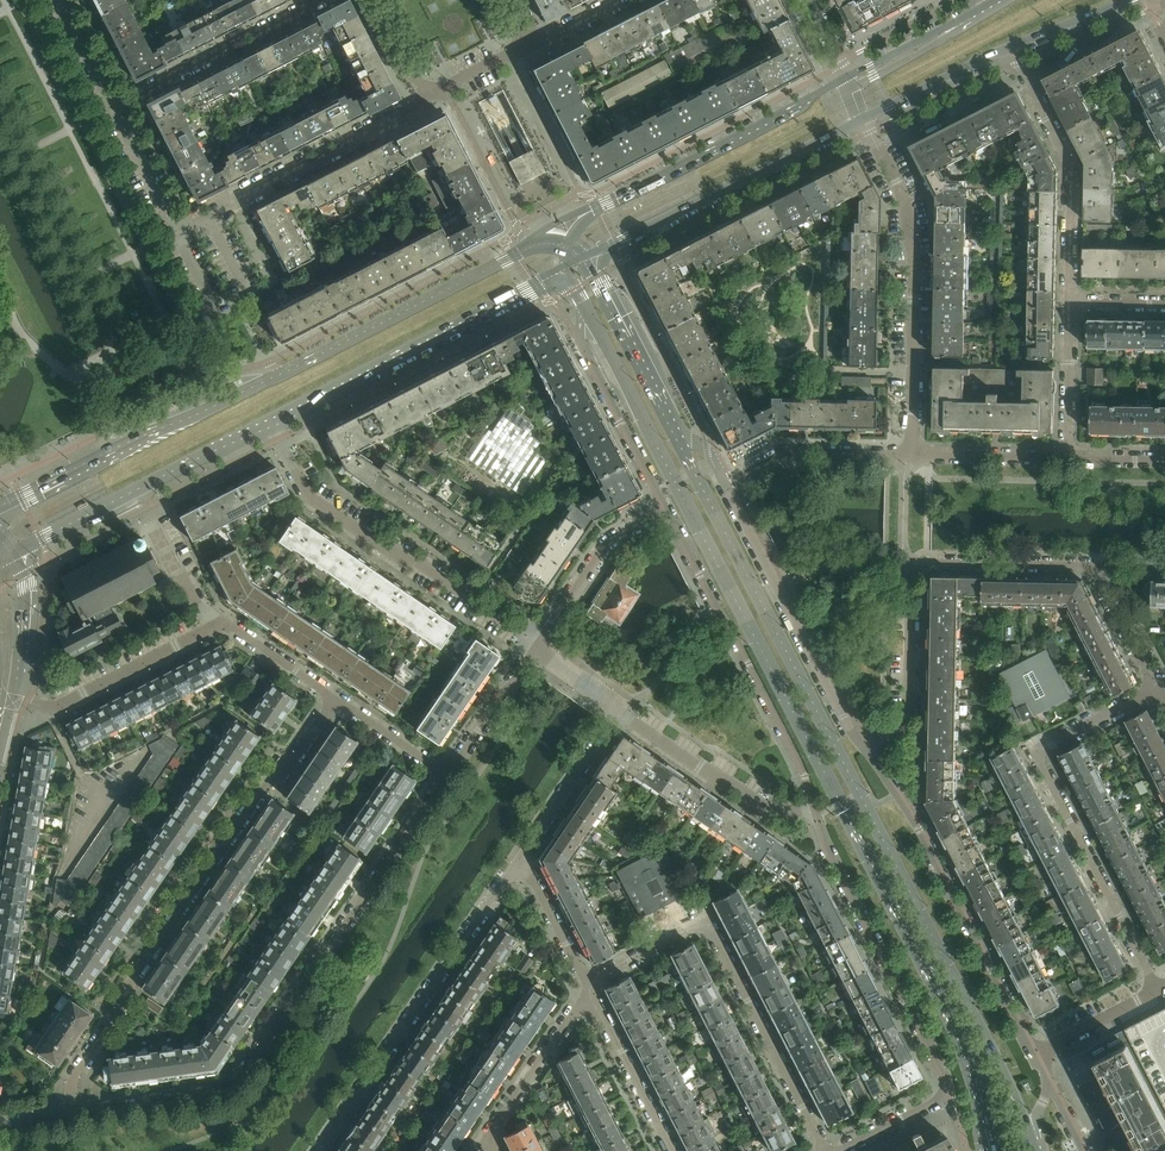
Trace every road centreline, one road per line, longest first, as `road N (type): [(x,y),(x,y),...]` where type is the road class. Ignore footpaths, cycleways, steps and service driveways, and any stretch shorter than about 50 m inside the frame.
road 1 (primary): [(578,289),(956,1038),(991,1150)]
road 2 (primary): [(1029,1135),(984,1031),(674,425)]
road 3 (primary): [(526,245),(0,507)]
road 4 (residential): [(448,774),(234,1085),(215,1095),(70,1115)]
road 5 (residential): [(335,698),(135,975),(75,1077),(70,1115)]
road 6 (residential): [(817,818),(831,860),(952,1092),(839,1150)]
road 7 (residential): [(421,103),(175,232),(113,105)]
road 8 (residential): [(1158,991),(1039,753),(1155,691)]
road 9 (residential): [(590,989),(688,930),(711,930),(821,1150)]
road 10 (residential): [(866,750),(905,724),(909,711),(915,568),(1093,567)]
road 11 (residential): [(320,1150),(521,856)]
road 12 (residential): [(536,645),(307,494),(272,424)]
road 13 (residential): [(1033,1055),(919,830),(866,750)]
road 14 (residential): [(665,510),(749,664),(817,818)]
road 15 (residential): [(910,452),(910,216),(867,120)]
road 16 (primary): [(272,424),(570,273)]
road 17 (secondary): [(593,260),(867,120)]
road 18 (residential): [(866,750),(843,719),(726,484)]
road 19 (secondary): [(845,76),(590,210)]
road 20 (primary): [(17,553),(272,424)]
road 21 (residential): [(1012,47),(1073,167),(1073,302)]
road 22 (residential): [(578,289),(582,352),(665,510)]
road 23 (residential): [(817,818),(777,813),(621,710)]
road 24 (residential): [(0,699),(58,705),(208,629)]
road 25 (residential): [(113,105),(313,0)]
road 26 (residential): [(910,452),(783,452),(726,484)]
road 27 (residential): [(665,510),(617,536),(536,645)]
road 28 (primary): [(674,425),(593,260)]
road 29 (residential): [(485,1138),(590,989)]
road 30 (residential): [(590,989),(672,1150)]
road 31 (residential): [(521,856),(621,710)]
road 32 (residential): [(445,91),(526,245)]
road 33 (secondary): [(867,120),(1012,47)]
road 34 (residential): [(1072,457),(910,452)]
road 35 (secondary): [(986,5),(952,36),(852,90)]
road 36 (secondary): [(986,5),(845,76)]
road 37 (residential): [(536,645),(448,774)]
road 38 (residential): [(1073,302),(1072,457)]
road 39 (residential): [(521,856),(590,989)]
road 40 (residential): [(208,629),(233,627),(335,698)]
road 41 (tertiary): [(0,697),(13,679),(20,643),(17,553)]
road 42 (residential): [(1033,1055),(1158,991)]
road 43 (residential): [(1093,567),(1155,691)]
road 44 (residential): [(335,698),(448,774)]
road 45 (secondary): [(1012,47),(1127,0)]

